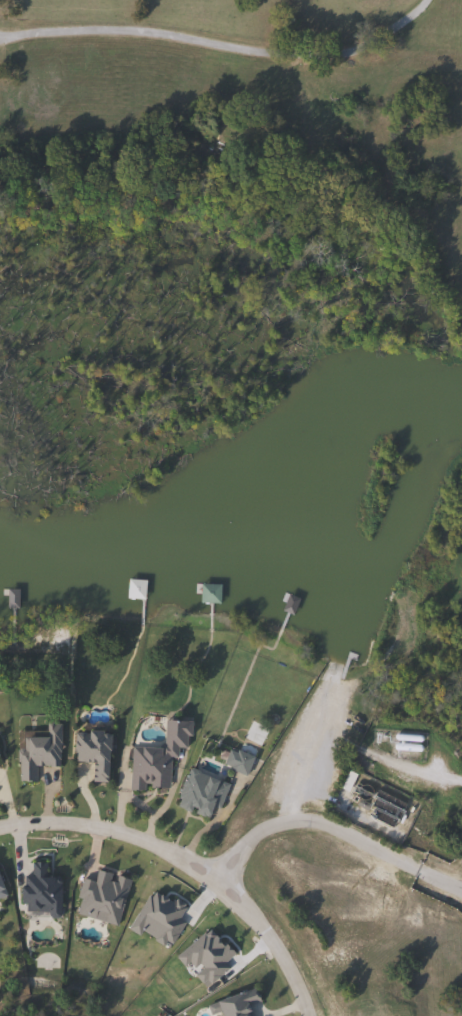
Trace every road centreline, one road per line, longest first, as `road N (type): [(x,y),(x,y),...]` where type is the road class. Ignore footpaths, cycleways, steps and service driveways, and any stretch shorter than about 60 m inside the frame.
road 1 (residential): [(4,807),(98,806),(177,833),(219,860),(288,938),(318,1015)]
road 2 (residential): [(227,869),(263,827),(310,820),(461,891)]

